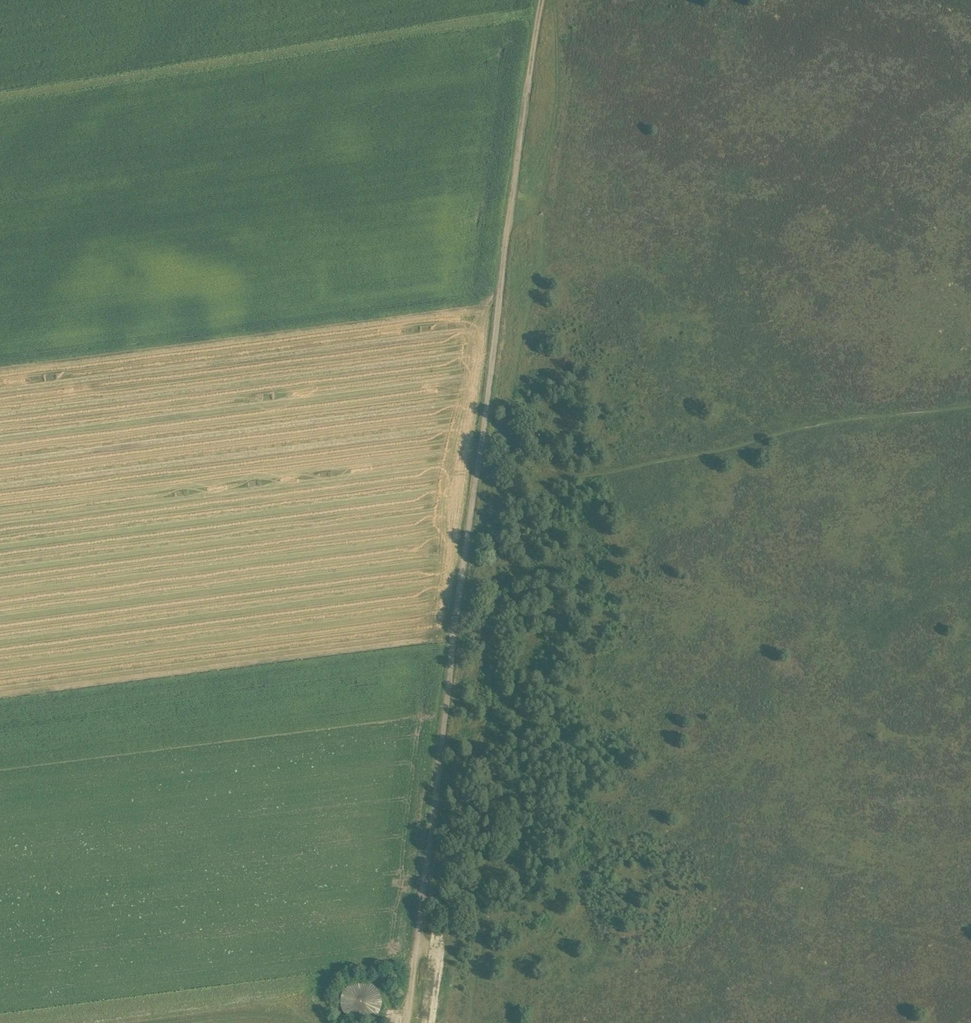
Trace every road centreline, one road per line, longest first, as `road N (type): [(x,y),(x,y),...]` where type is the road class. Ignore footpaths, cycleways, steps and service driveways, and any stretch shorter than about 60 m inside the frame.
road 1 (track): [(541,0),(403,1022)]

